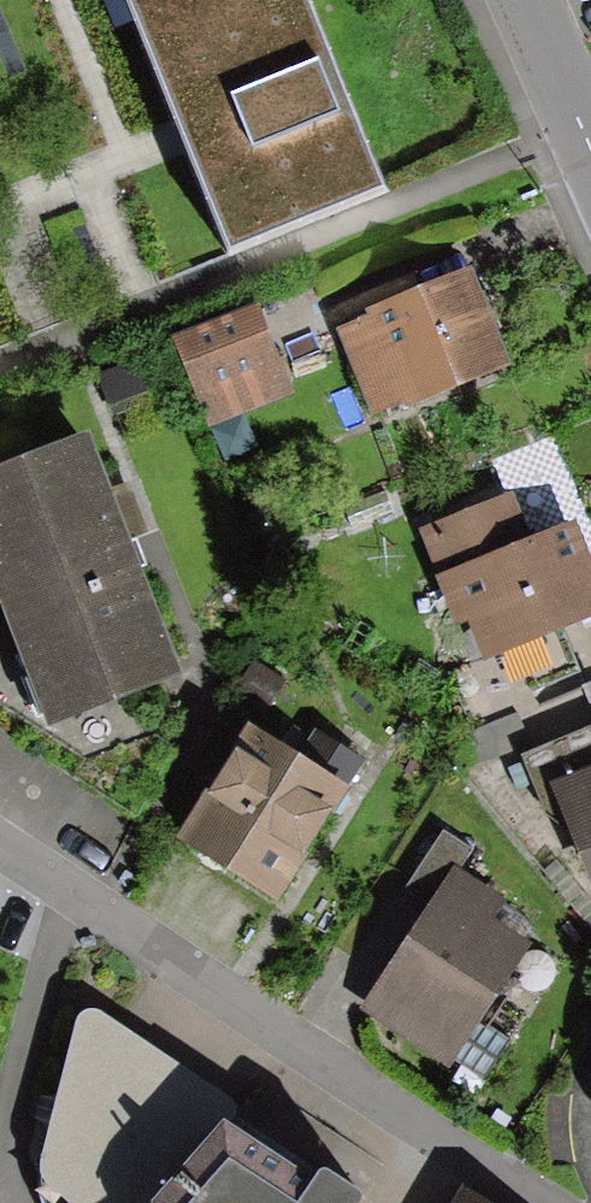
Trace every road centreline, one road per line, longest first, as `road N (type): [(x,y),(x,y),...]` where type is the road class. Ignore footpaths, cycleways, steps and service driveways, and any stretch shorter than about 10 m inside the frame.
road 1 (residential): [(0,848),(541,1202)]
road 2 (residential): [(590,159),(520,0)]

